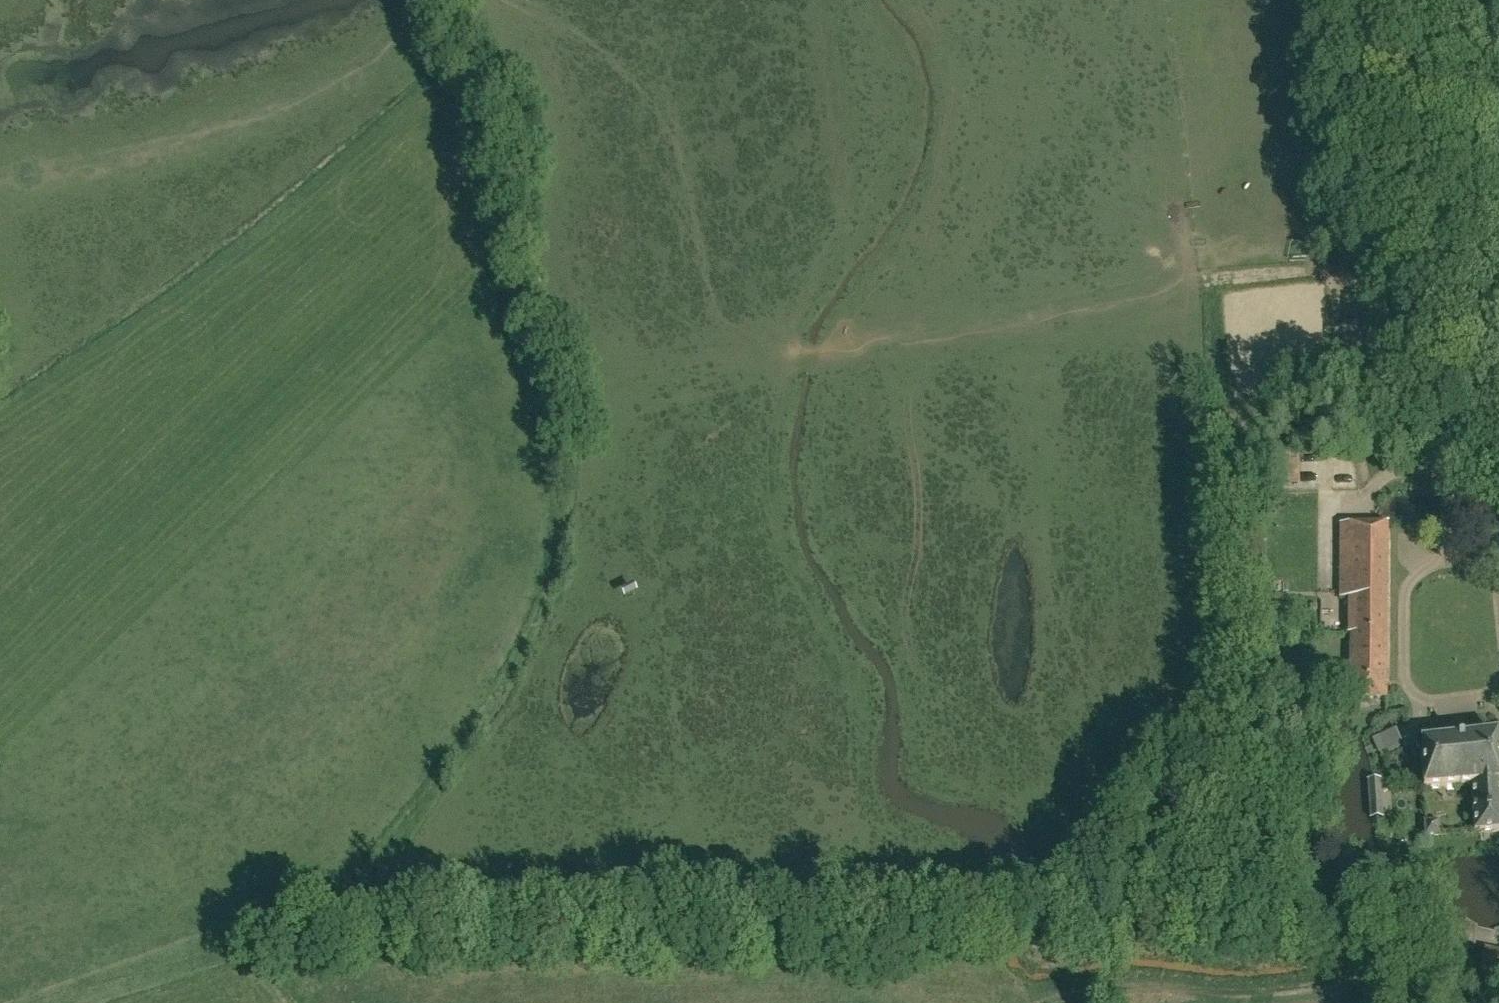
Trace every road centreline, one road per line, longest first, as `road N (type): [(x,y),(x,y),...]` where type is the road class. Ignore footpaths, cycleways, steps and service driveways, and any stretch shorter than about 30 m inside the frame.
road 1 (track): [(1498,469),(1446,471),(1426,0)]

